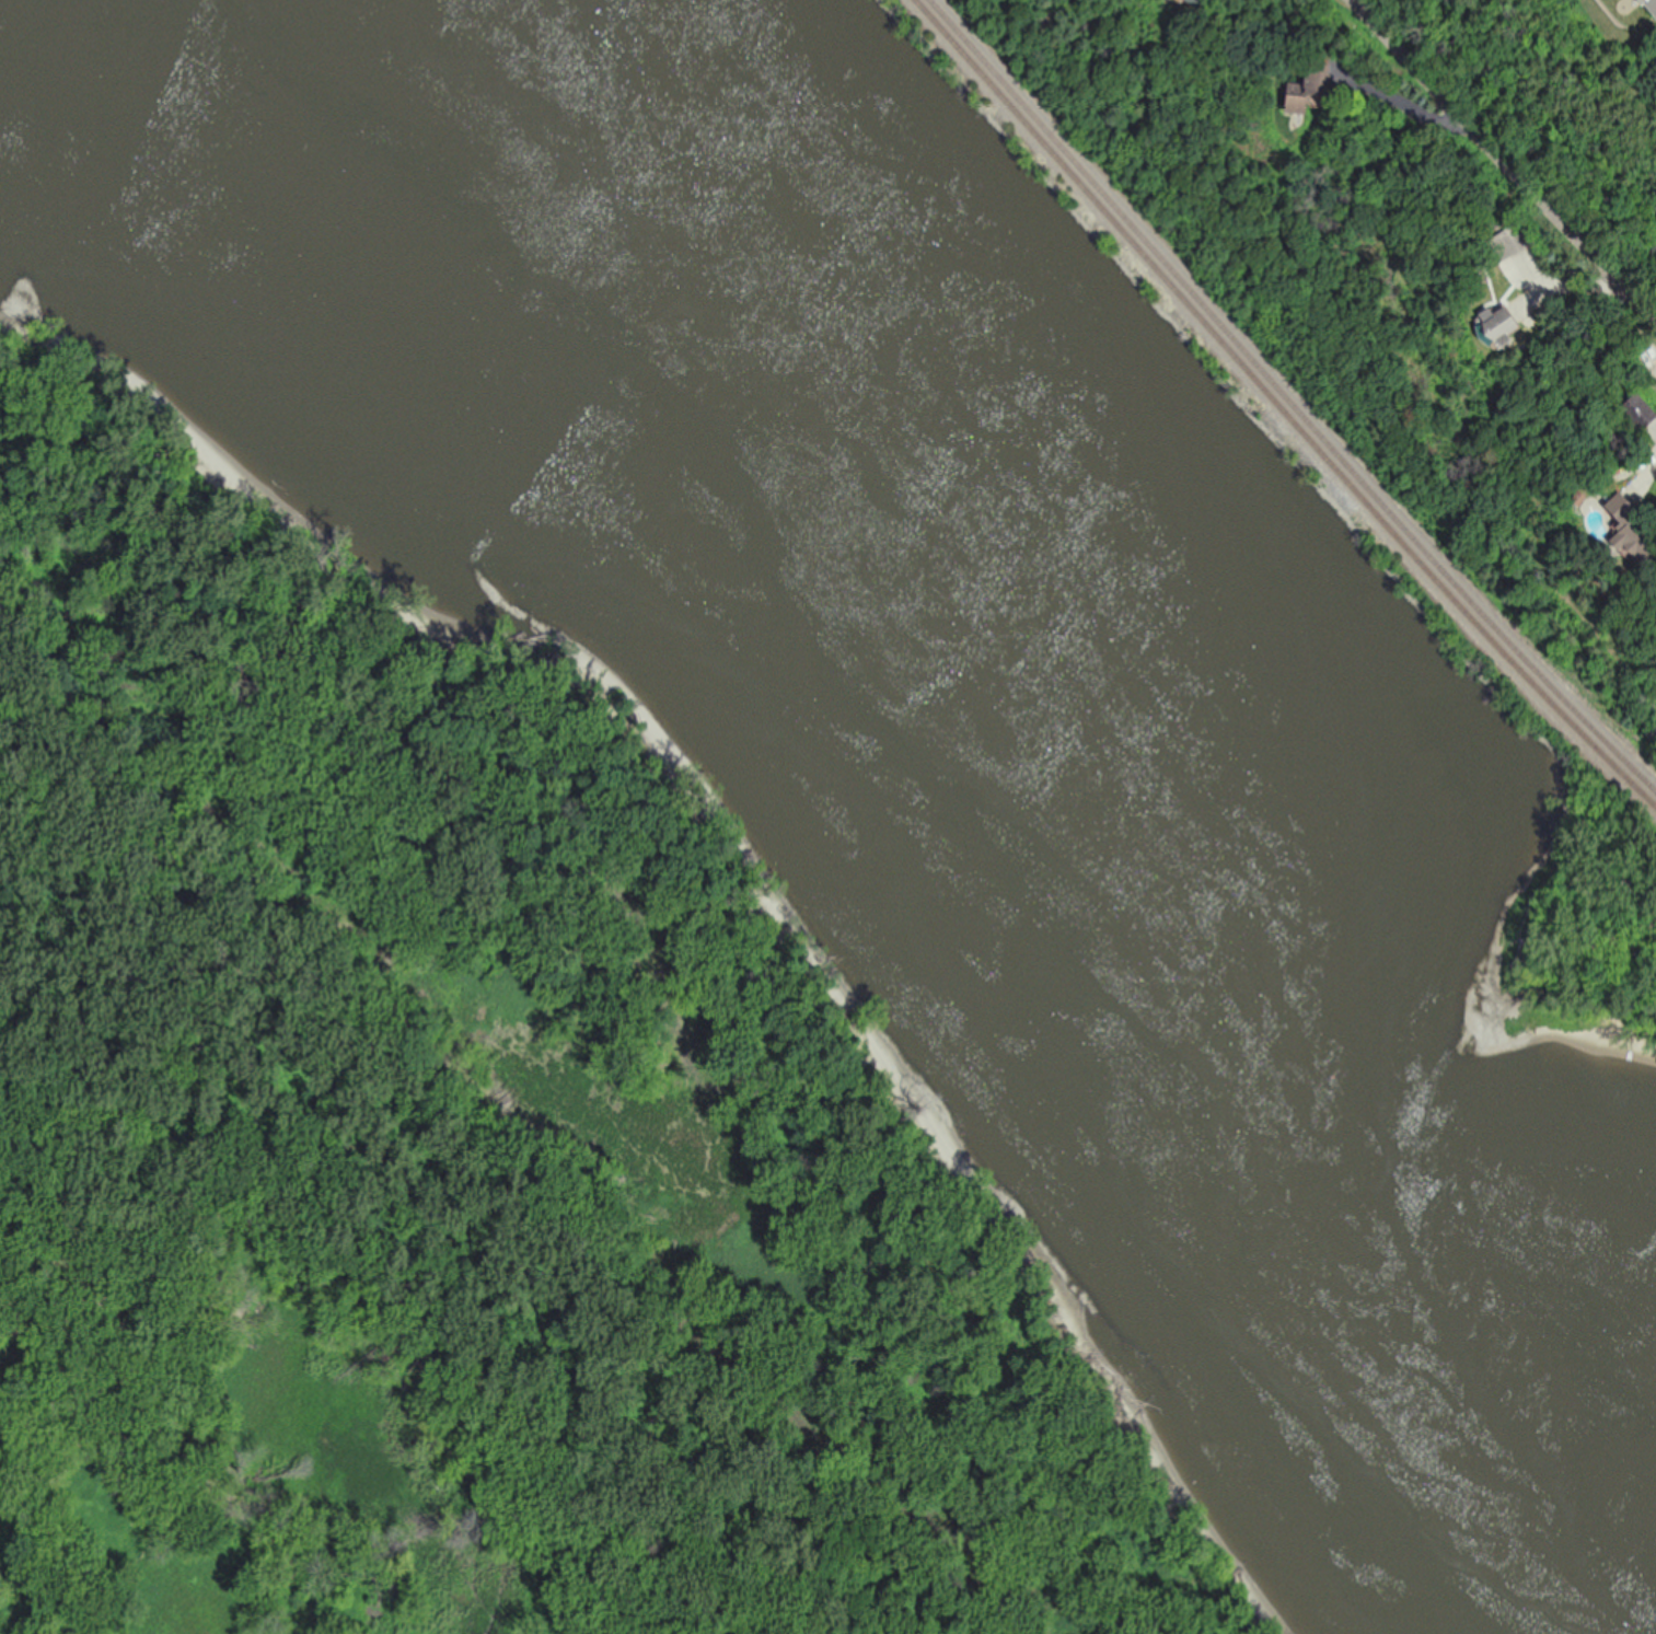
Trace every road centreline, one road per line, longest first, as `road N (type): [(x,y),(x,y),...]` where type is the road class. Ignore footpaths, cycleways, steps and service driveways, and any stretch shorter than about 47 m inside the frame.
road 1 (residential): [(1655,317),(1352,0)]

